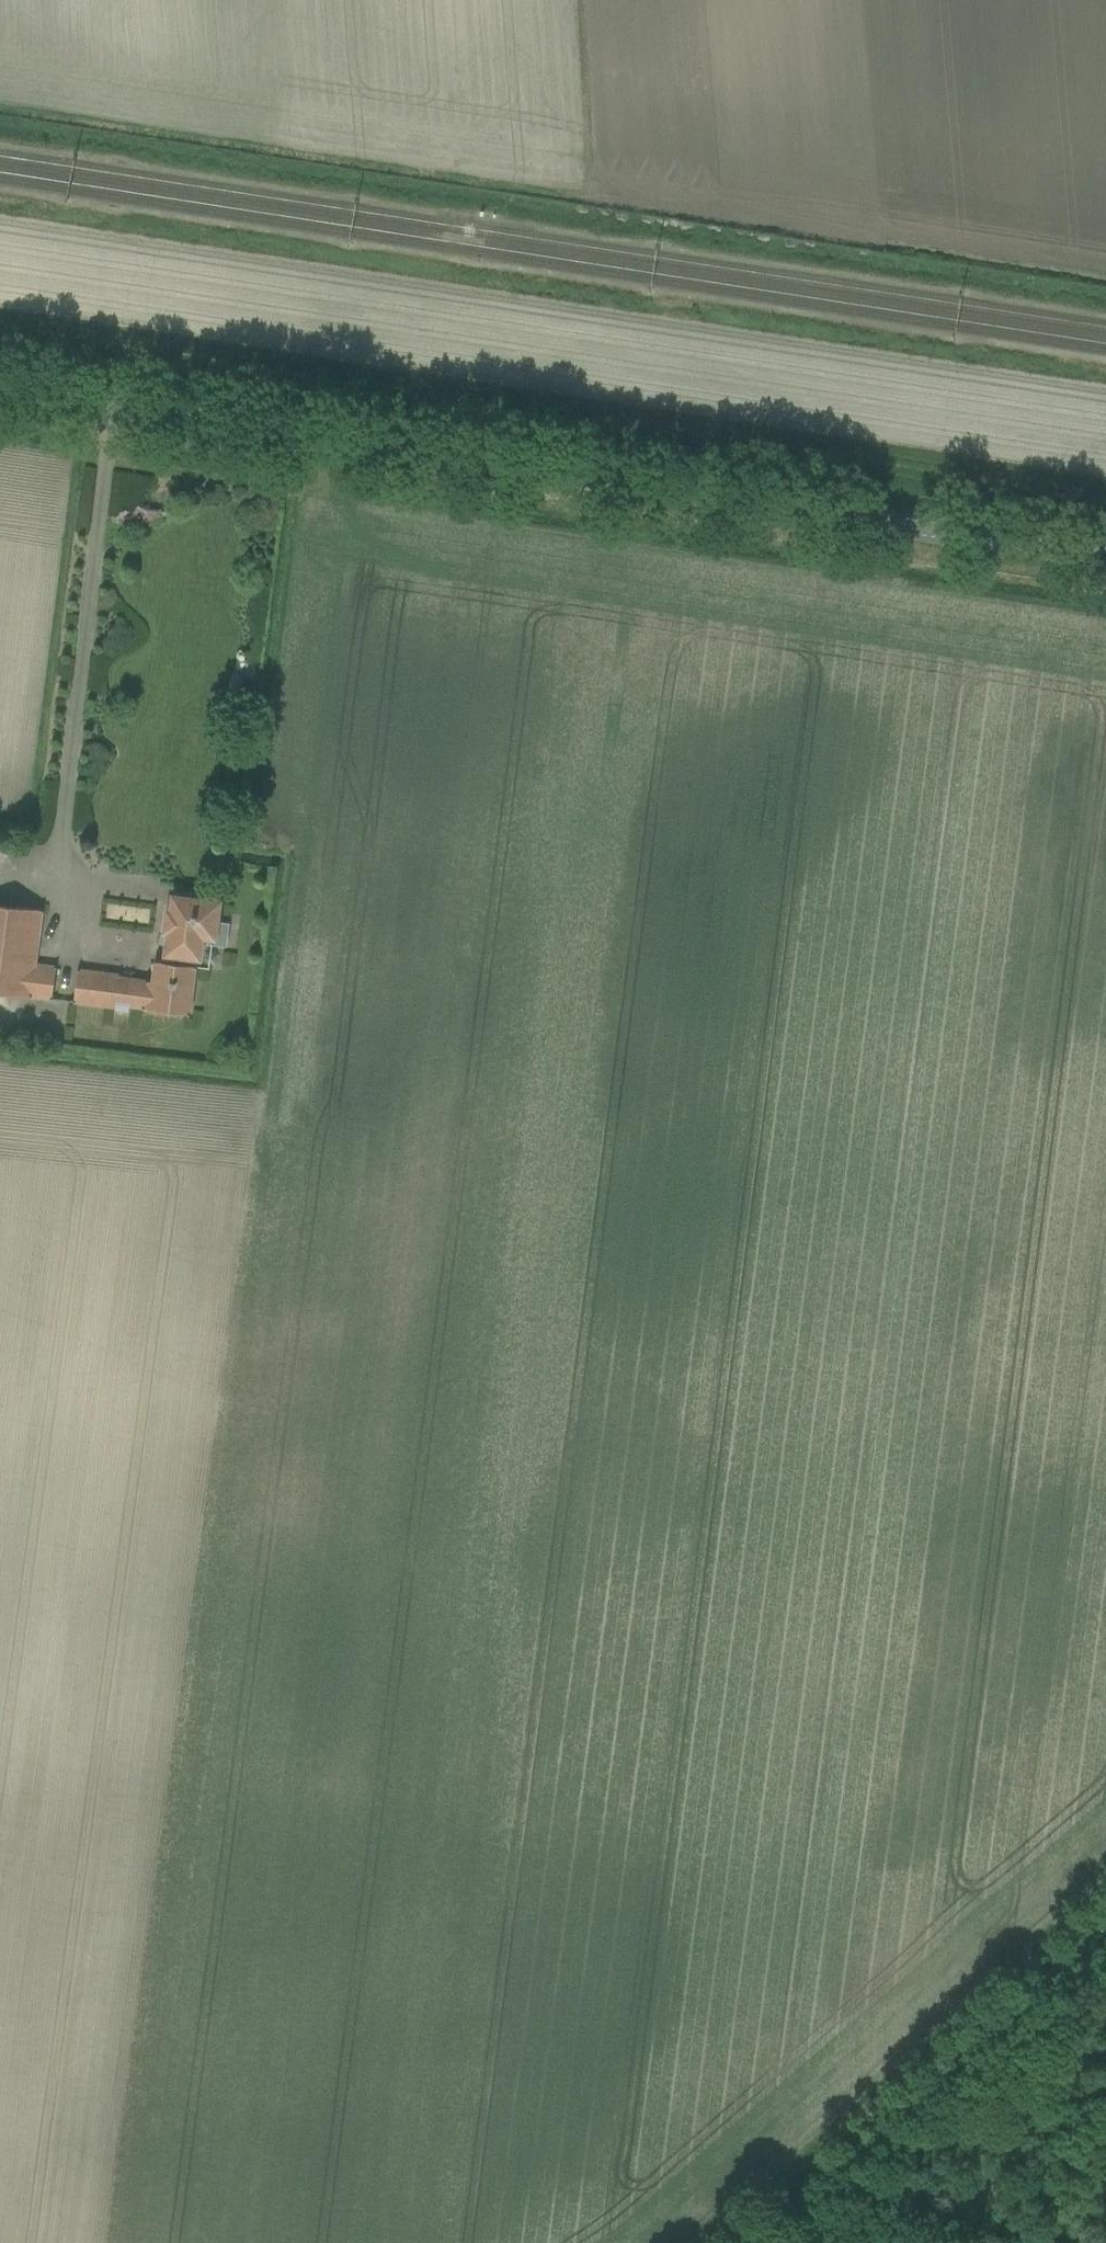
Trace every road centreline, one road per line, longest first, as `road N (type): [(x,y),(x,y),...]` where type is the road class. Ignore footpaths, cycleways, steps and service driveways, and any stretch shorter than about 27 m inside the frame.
road 1 (tertiary): [(1105,557),(0,385)]
road 2 (track): [(1105,1941),(759,2242)]

